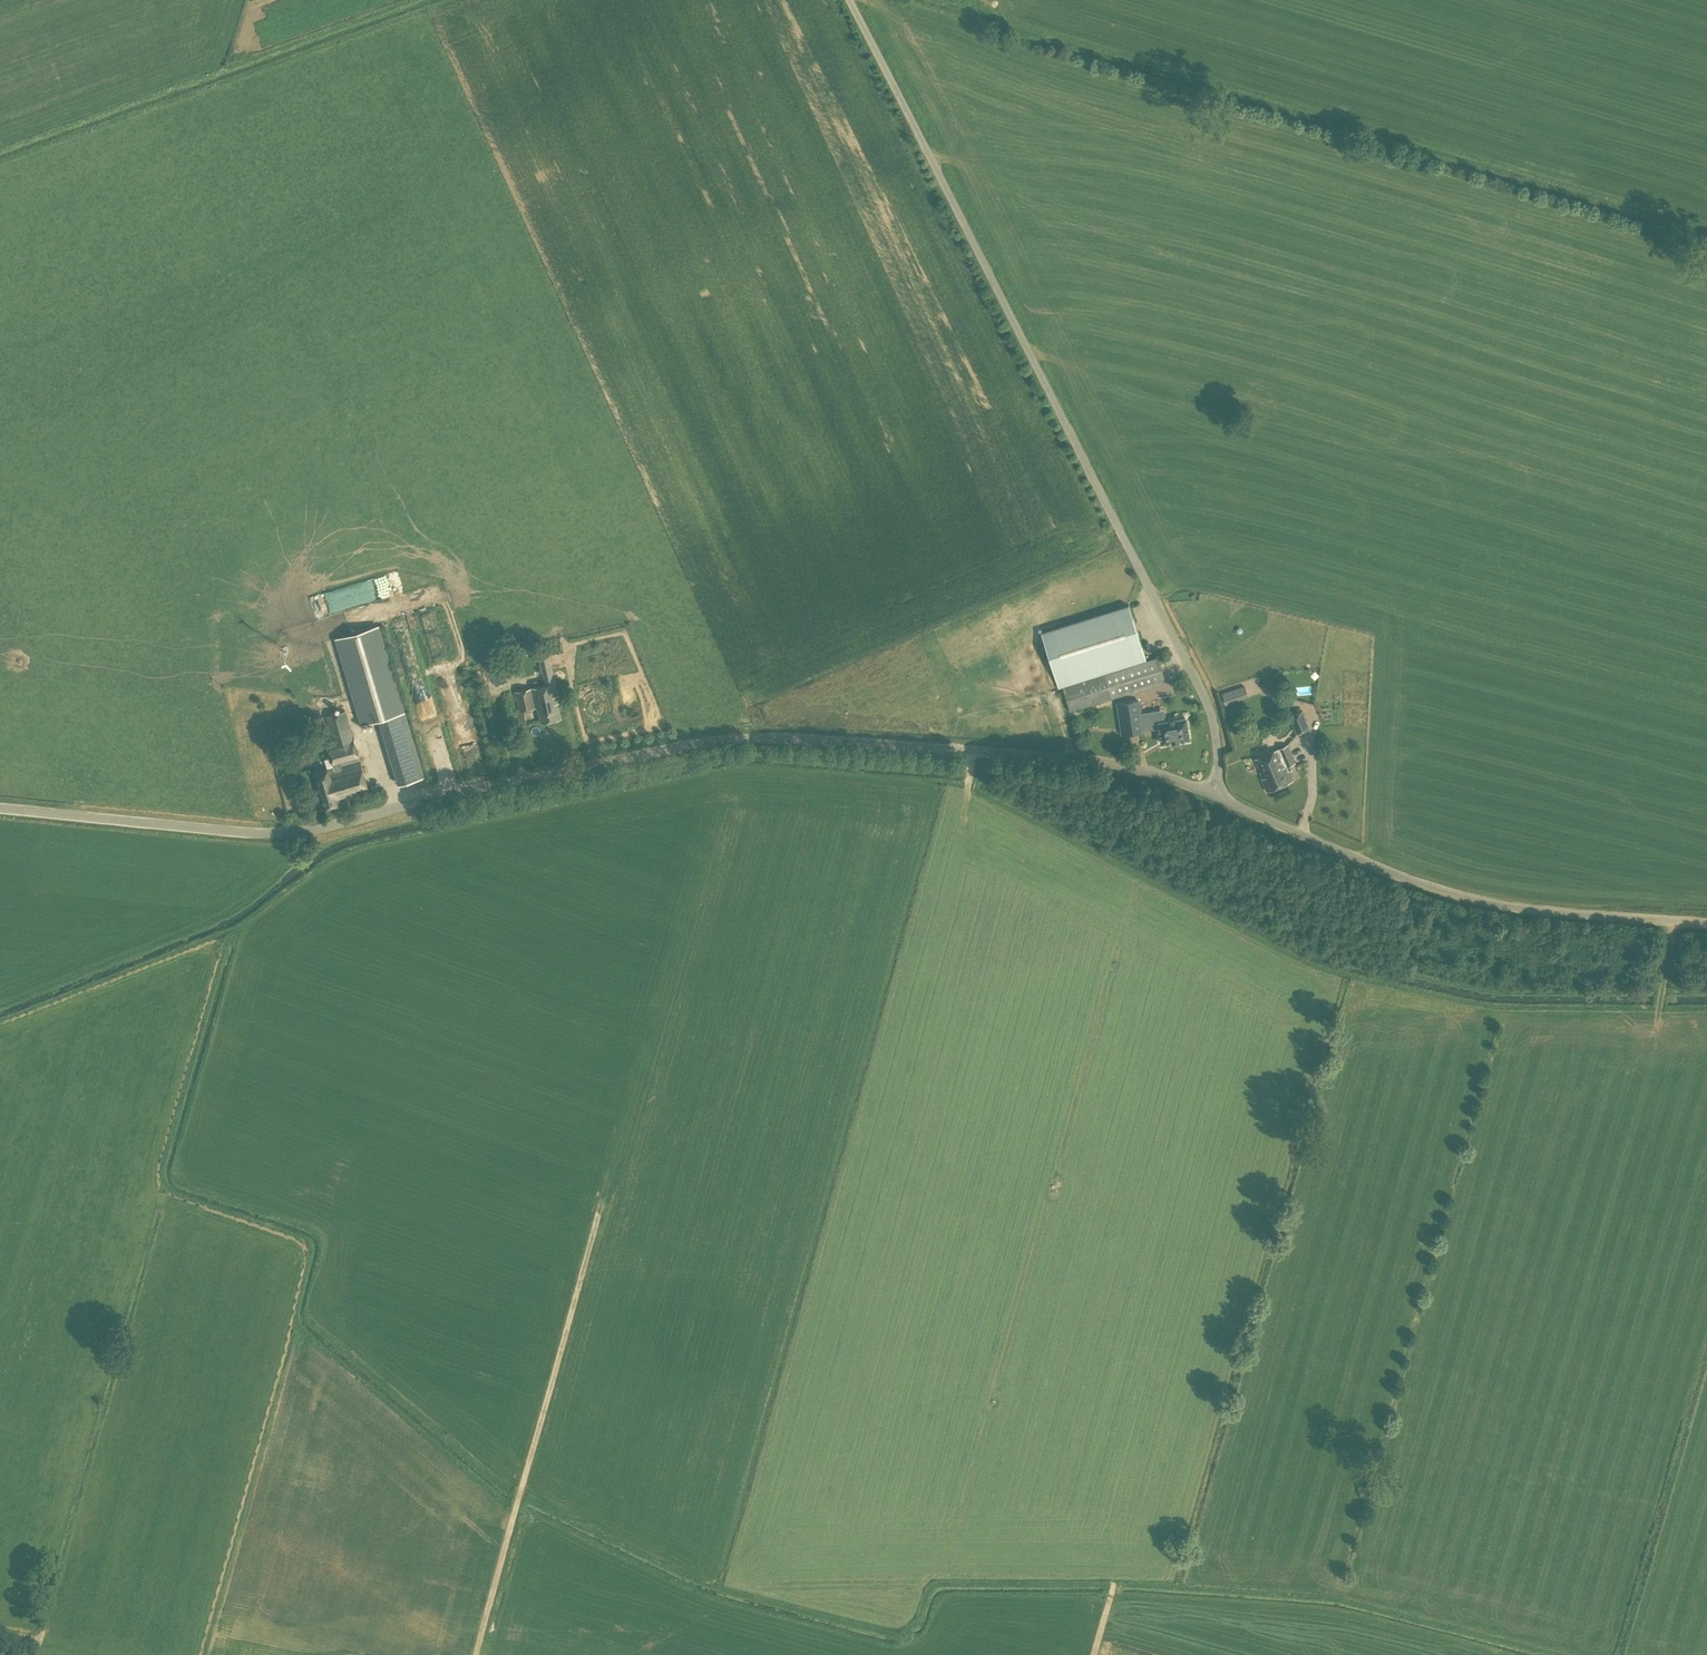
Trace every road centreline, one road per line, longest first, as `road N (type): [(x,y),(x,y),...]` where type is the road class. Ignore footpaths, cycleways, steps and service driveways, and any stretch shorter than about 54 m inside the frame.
road 1 (unclassified): [(1216,796),(1084,760),(768,740),(651,754),(288,835),(0,810)]
road 2 (unclassified): [(1216,796),(1215,730),(1202,690),(848,0)]
road 3 (unclassified): [(1706,922),(1489,903),(1401,877),(1216,796)]

